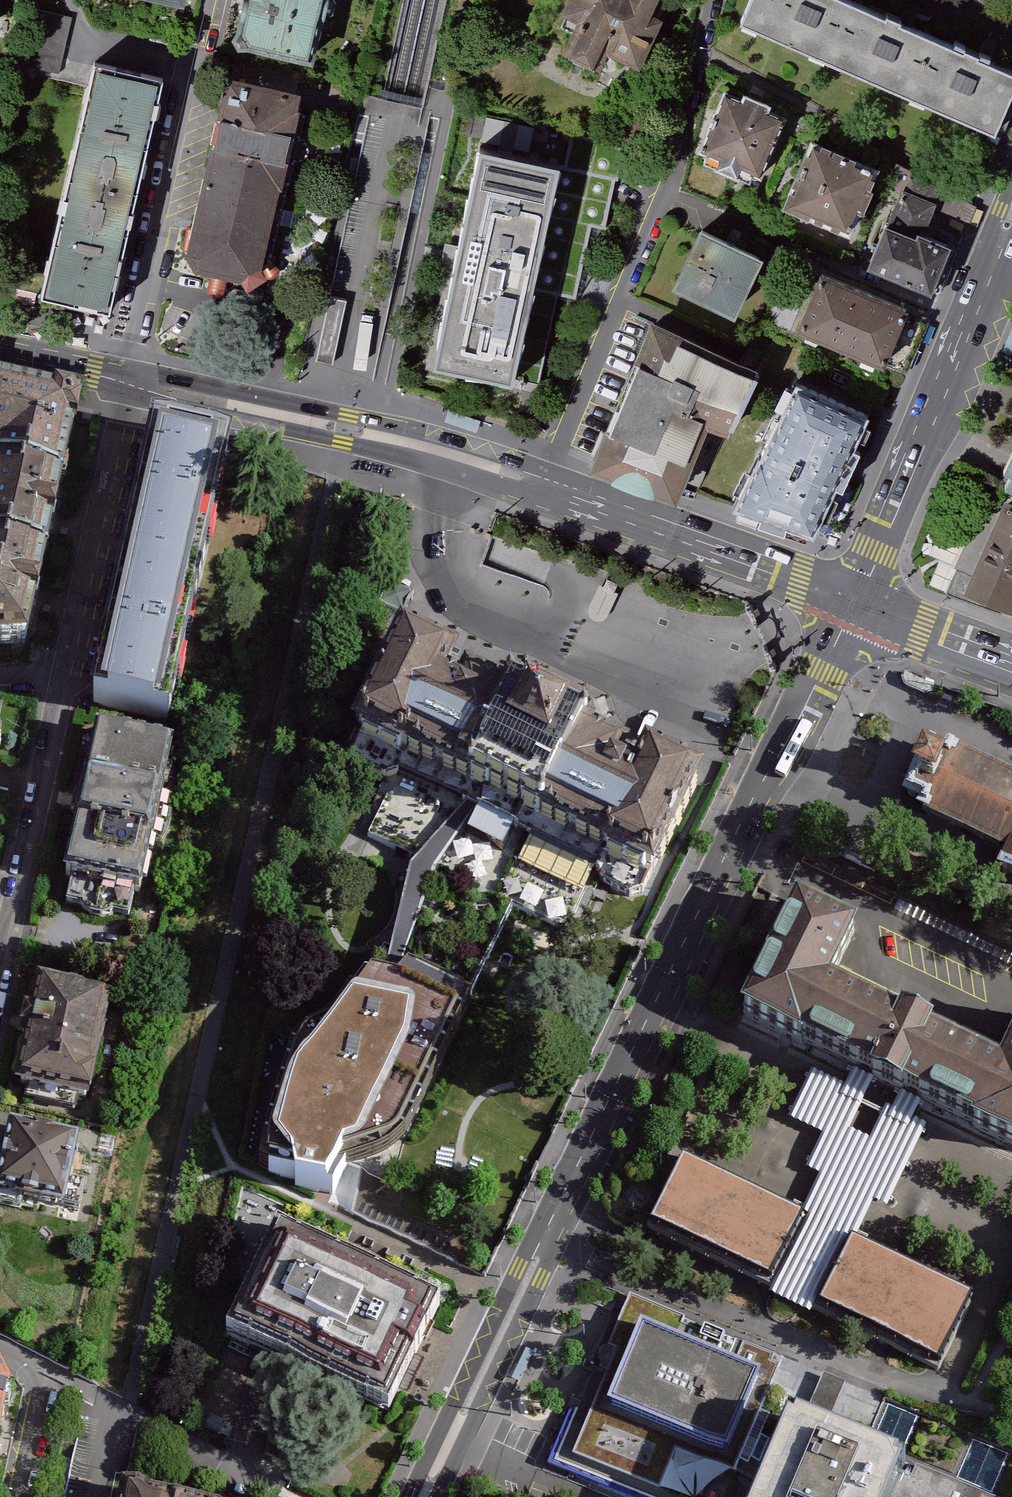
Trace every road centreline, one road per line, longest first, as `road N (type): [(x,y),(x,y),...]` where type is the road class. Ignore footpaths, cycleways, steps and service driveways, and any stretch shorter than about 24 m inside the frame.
road 1 (secondary): [(856,605),(732,846),(423,1496)]
road 2 (residential): [(548,491),(670,181),(715,0)]
road 3 (tertiary): [(133,383),(346,429),(548,491)]
road 4 (secondary): [(1011,213),(856,605)]
road 5 (residential): [(216,0),(133,383)]
road 6 (tertiary): [(548,491),(856,605)]
road 7 (residential): [(71,677),(0,973)]
road 8 (residential): [(133,383),(71,677)]
road 9 (residential): [(0,1345),(25,1357),(40,1389),(14,1496)]
road 10 (secondary): [(856,605),(1011,664)]
road 11 (tertiary): [(0,356),(133,383)]

